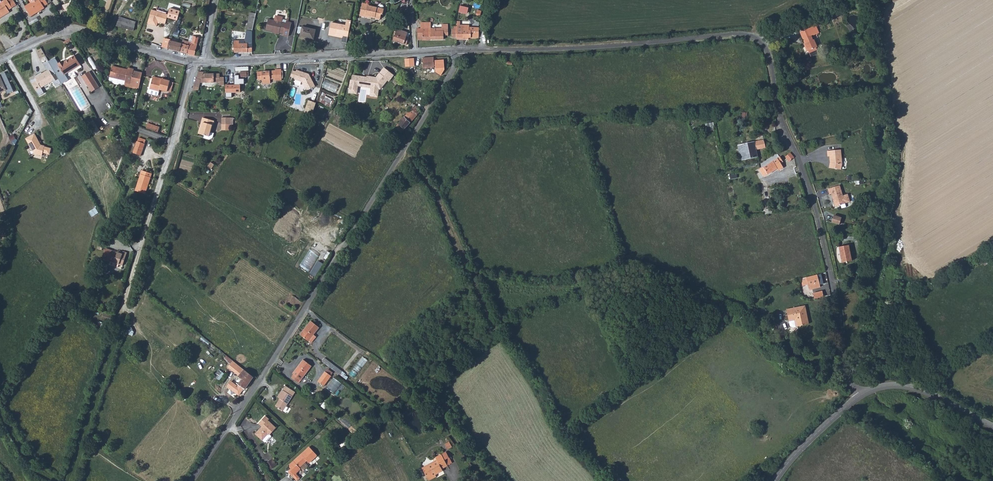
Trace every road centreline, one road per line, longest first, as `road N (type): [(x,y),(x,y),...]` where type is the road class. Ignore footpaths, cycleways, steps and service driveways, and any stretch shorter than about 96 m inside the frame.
road 1 (unclassified): [(458,50),(759,38),(821,224),(842,360),(860,397)]
road 2 (unclassified): [(192,480),(428,112),(458,50)]
road 3 (track): [(403,152),(444,205),(485,302),(490,331),(431,385),(440,414),(465,449)]
road 4 (unclassified): [(206,62),(458,50)]
road 5 (residential): [(125,302),(195,62)]
road 6 (unclassified): [(0,57),(81,31),(195,62)]
road 7 (track): [(72,480),(125,302)]
road 8 (tertiary): [(860,397),(908,385),(992,426)]
road 9 (tertiary): [(776,480),(860,397)]

